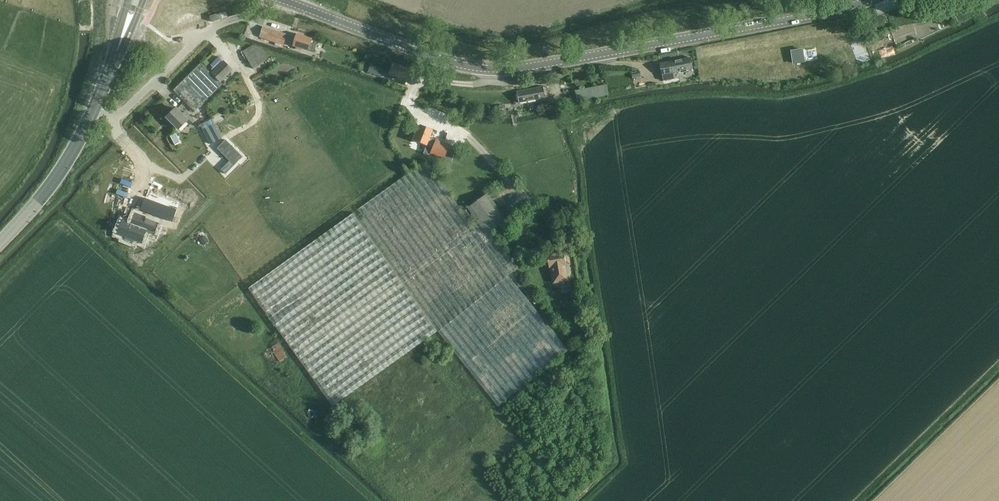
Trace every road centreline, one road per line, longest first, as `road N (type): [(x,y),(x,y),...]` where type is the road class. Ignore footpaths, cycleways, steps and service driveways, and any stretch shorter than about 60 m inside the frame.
road 1 (tertiary): [(871,0),(504,71),(440,60),(282,0)]
road 2 (tertiary): [(0,244),(84,132),(136,0)]

